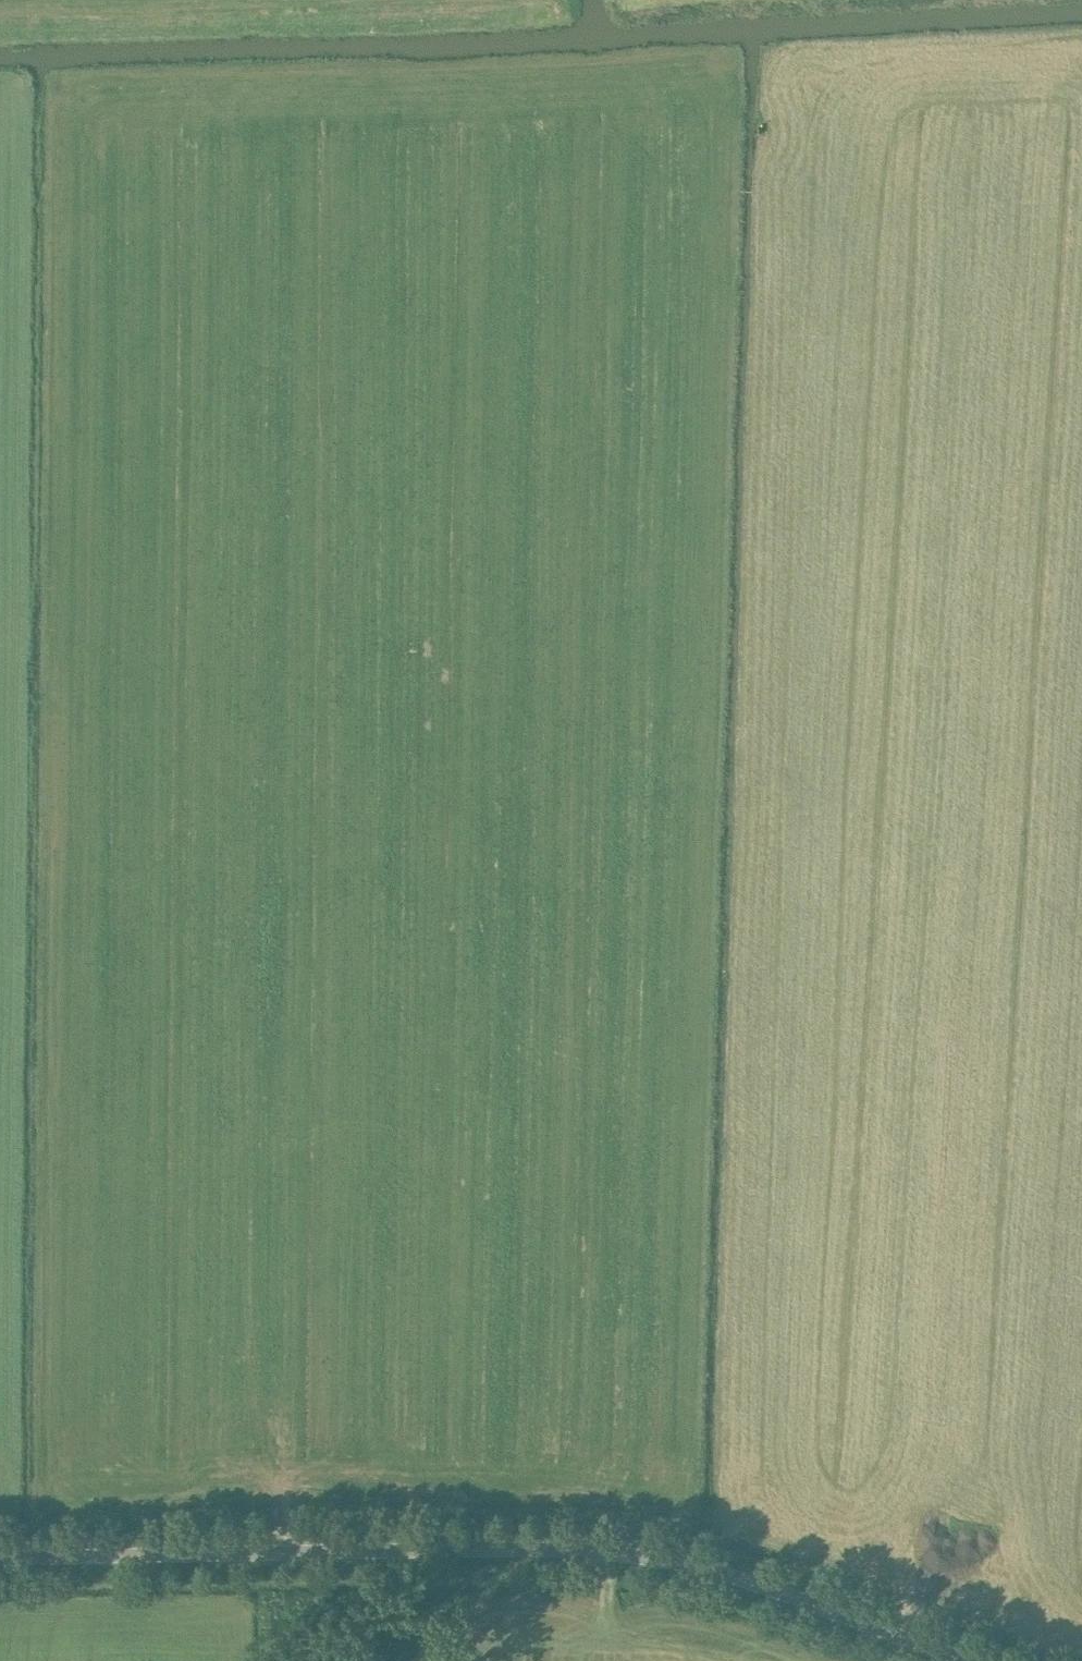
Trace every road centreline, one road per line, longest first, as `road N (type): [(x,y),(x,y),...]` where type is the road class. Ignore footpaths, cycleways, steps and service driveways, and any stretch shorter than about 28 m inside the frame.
road 1 (unclassified): [(0,1561),(620,1552),(720,1573),(960,1660)]

